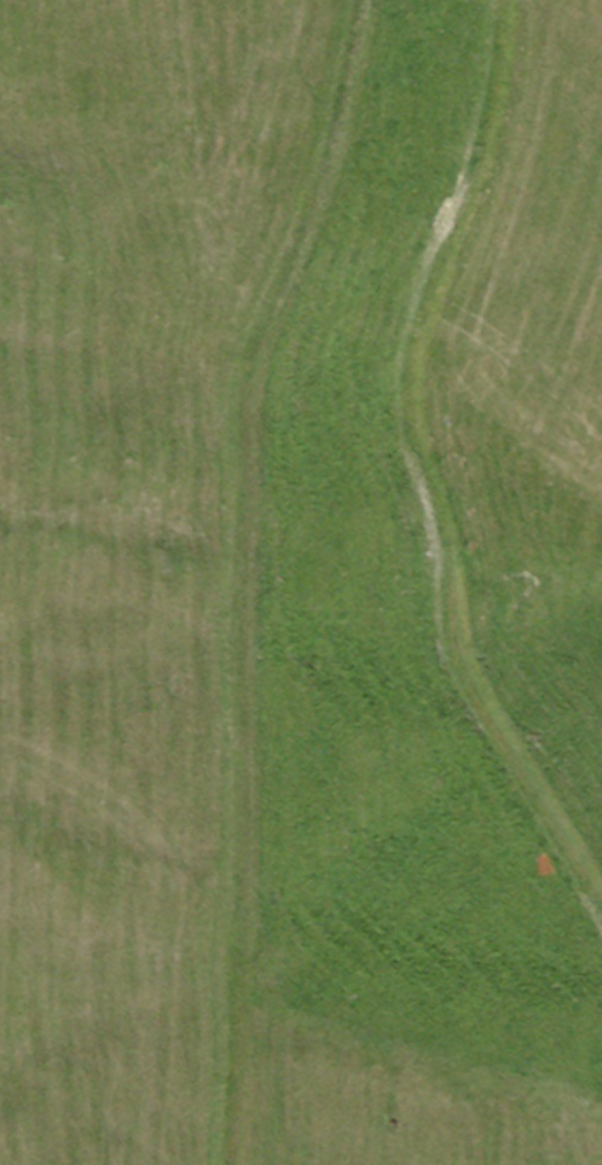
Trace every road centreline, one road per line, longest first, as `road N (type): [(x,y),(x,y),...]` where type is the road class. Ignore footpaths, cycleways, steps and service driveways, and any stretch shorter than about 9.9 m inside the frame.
road 1 (track): [(220,1164),(256,374),(286,296),(360,0)]
road 2 (track): [(601,910),(505,738),(453,621),(443,525),(412,396),(428,291),(501,47),(500,0)]

